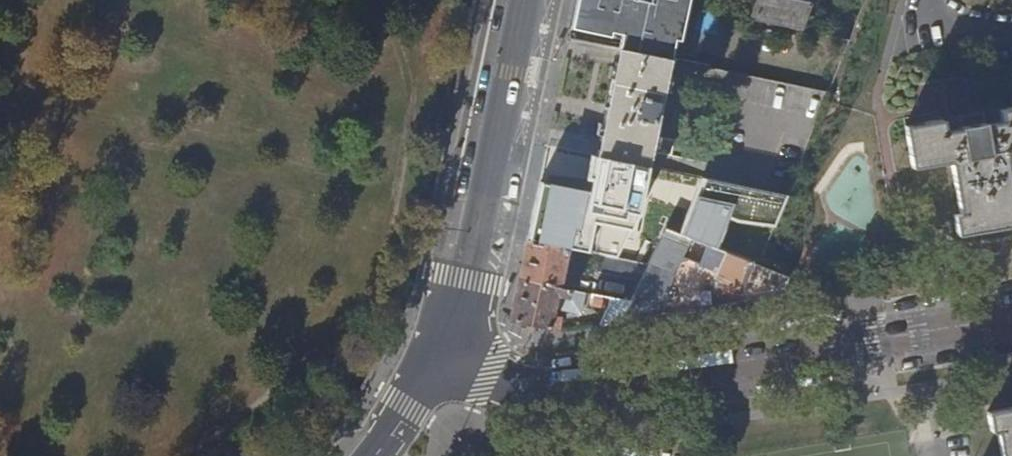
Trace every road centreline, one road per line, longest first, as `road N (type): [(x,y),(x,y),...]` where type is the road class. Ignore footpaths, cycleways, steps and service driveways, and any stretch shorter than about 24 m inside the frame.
road 1 (primary): [(435,355),(488,379),(562,387),(1011,317)]
road 2 (secondary): [(435,355),(466,280),(525,0)]

